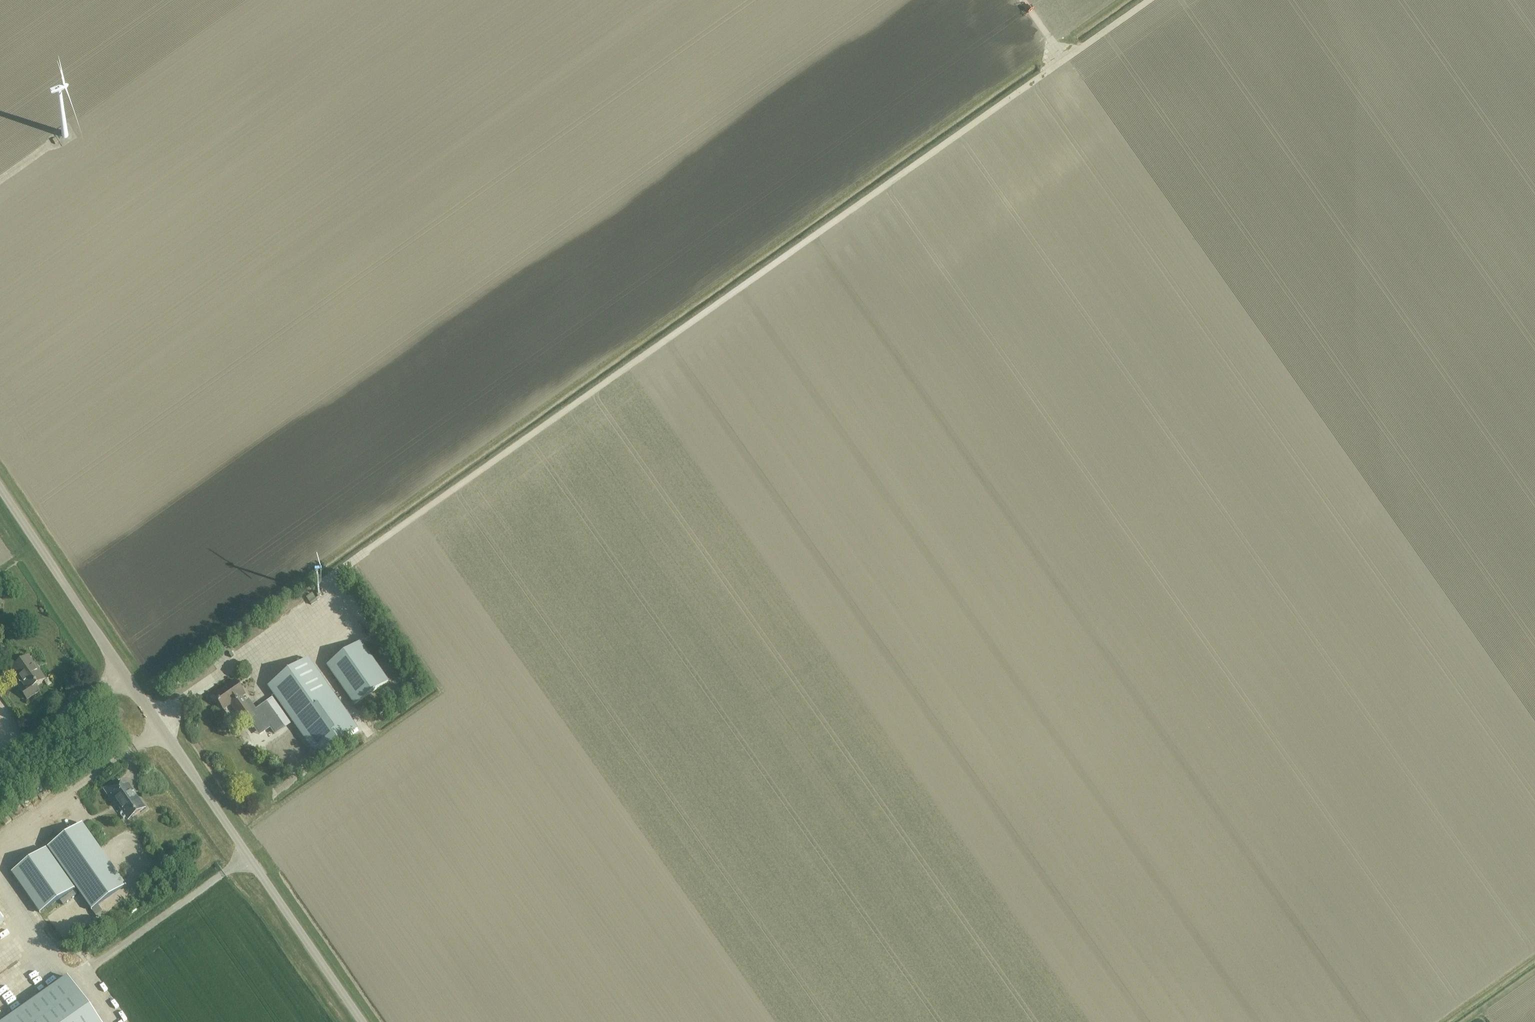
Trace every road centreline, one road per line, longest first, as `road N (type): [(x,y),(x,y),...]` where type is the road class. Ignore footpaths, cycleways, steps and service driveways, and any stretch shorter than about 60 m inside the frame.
road 1 (unclassified): [(364,1021),(0,486)]

